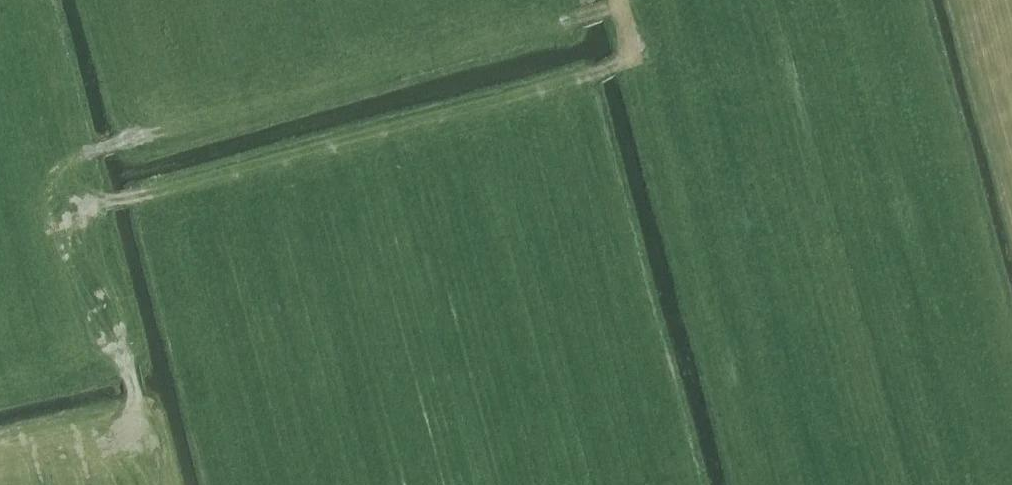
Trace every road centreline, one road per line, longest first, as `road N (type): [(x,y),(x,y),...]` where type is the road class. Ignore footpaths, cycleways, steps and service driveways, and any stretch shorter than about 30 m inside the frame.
road 1 (track): [(0,451),(141,437),(130,364),(77,255),(73,237),(92,210),(580,77),(631,54),(620,0)]
road 2 (track): [(92,210),(74,162),(623,8)]

